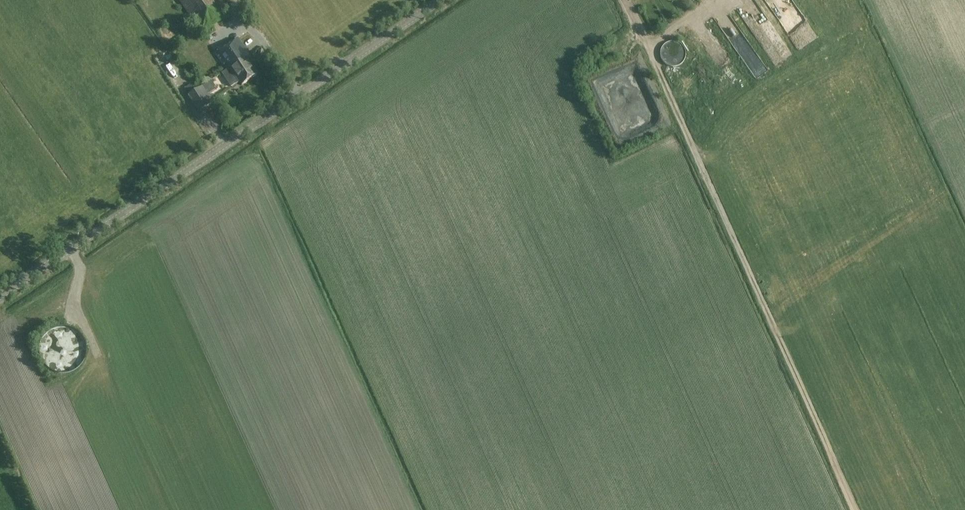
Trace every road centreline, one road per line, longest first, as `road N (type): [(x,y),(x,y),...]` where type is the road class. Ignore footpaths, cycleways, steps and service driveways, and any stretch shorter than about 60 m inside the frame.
road 1 (track): [(616,0),(855,509)]
road 2 (tertiary): [(0,303),(446,0)]
road 3 (track): [(762,308),(964,179)]

